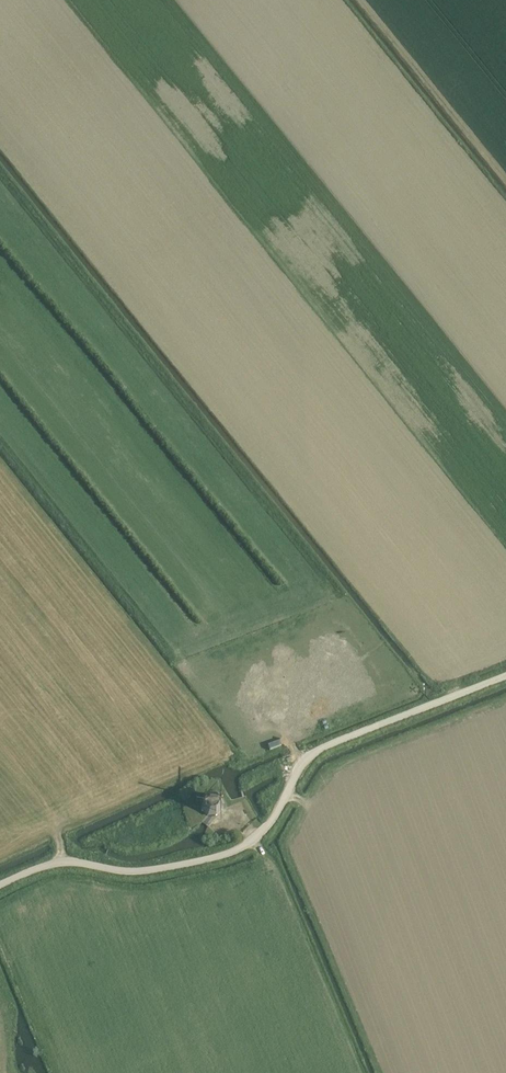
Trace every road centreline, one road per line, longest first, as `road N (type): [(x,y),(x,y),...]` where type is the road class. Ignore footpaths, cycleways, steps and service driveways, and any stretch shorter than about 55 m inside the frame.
road 1 (unclassified): [(0,884),(71,864),(167,872),(214,859),(258,840),(308,757),(329,743),(477,688)]

